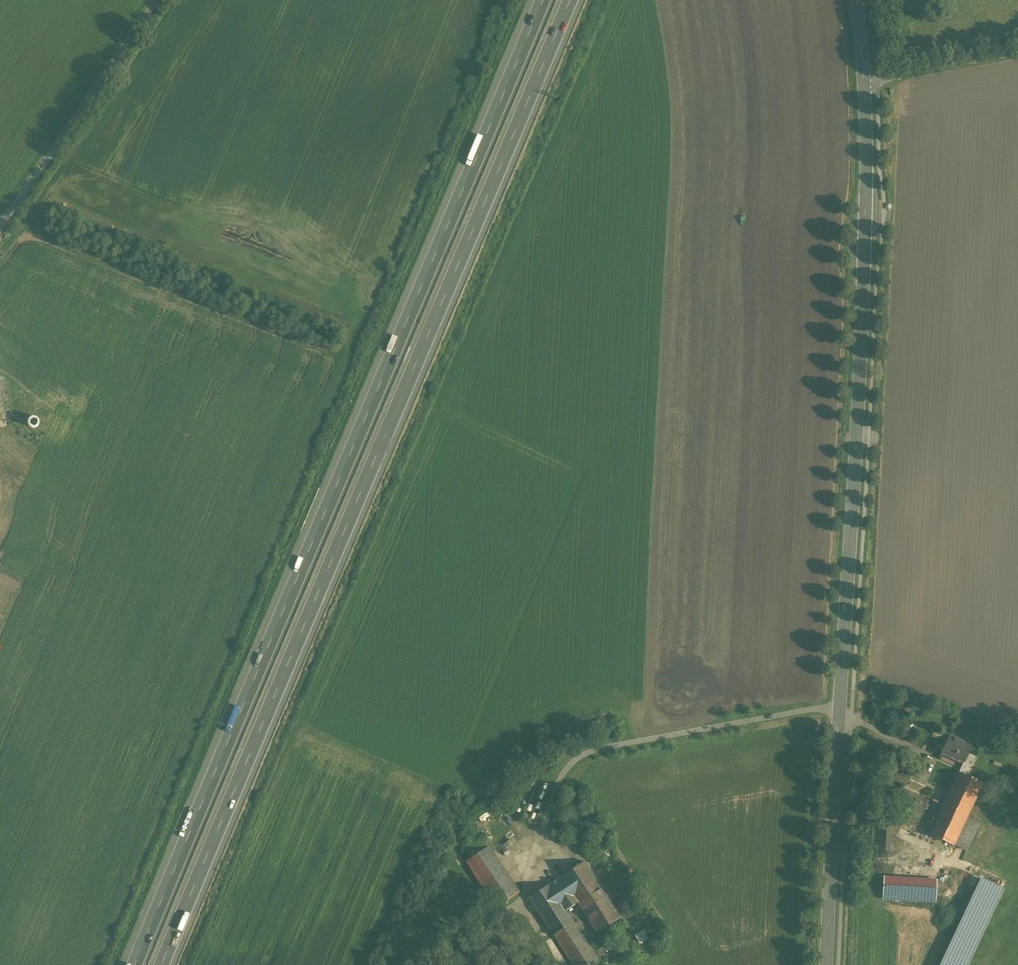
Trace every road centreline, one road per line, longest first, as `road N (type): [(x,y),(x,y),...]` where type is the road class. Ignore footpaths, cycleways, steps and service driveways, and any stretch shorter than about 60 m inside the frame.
road 1 (motorway): [(160,964),(569,0)]
road 2 (motorway): [(544,0),(136,964)]
road 3 (secondary): [(826,964),(863,289),(864,78)]
road 4 (unclassified): [(156,0),(0,225)]
road 5 (unclassified): [(1017,52),(864,78)]
road 6 (track): [(402,964),(521,899)]

